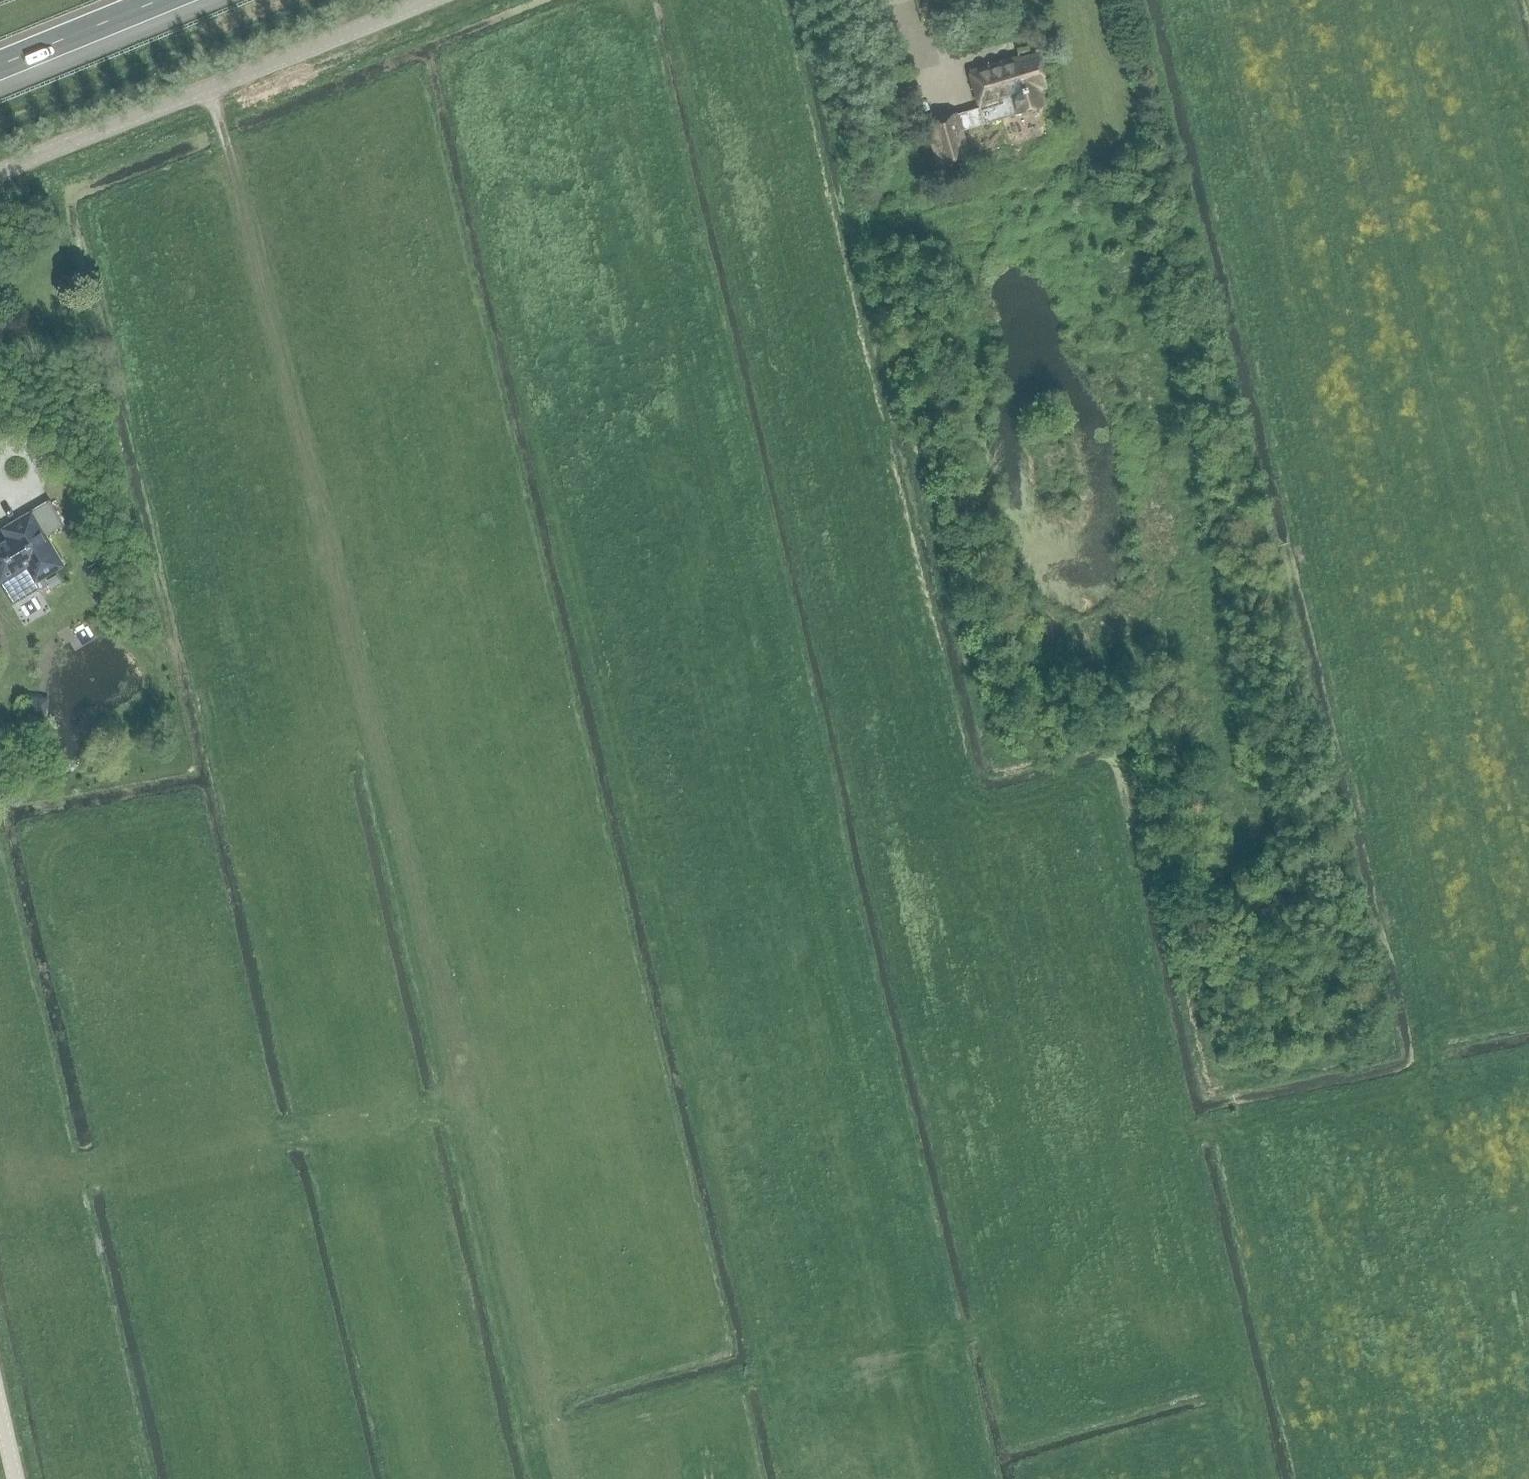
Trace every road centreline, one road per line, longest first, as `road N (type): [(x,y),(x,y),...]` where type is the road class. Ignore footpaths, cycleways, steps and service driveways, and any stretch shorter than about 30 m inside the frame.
road 1 (tertiary): [(0,174),(423,0)]
road 2 (motorway): [(0,65),(159,0)]

